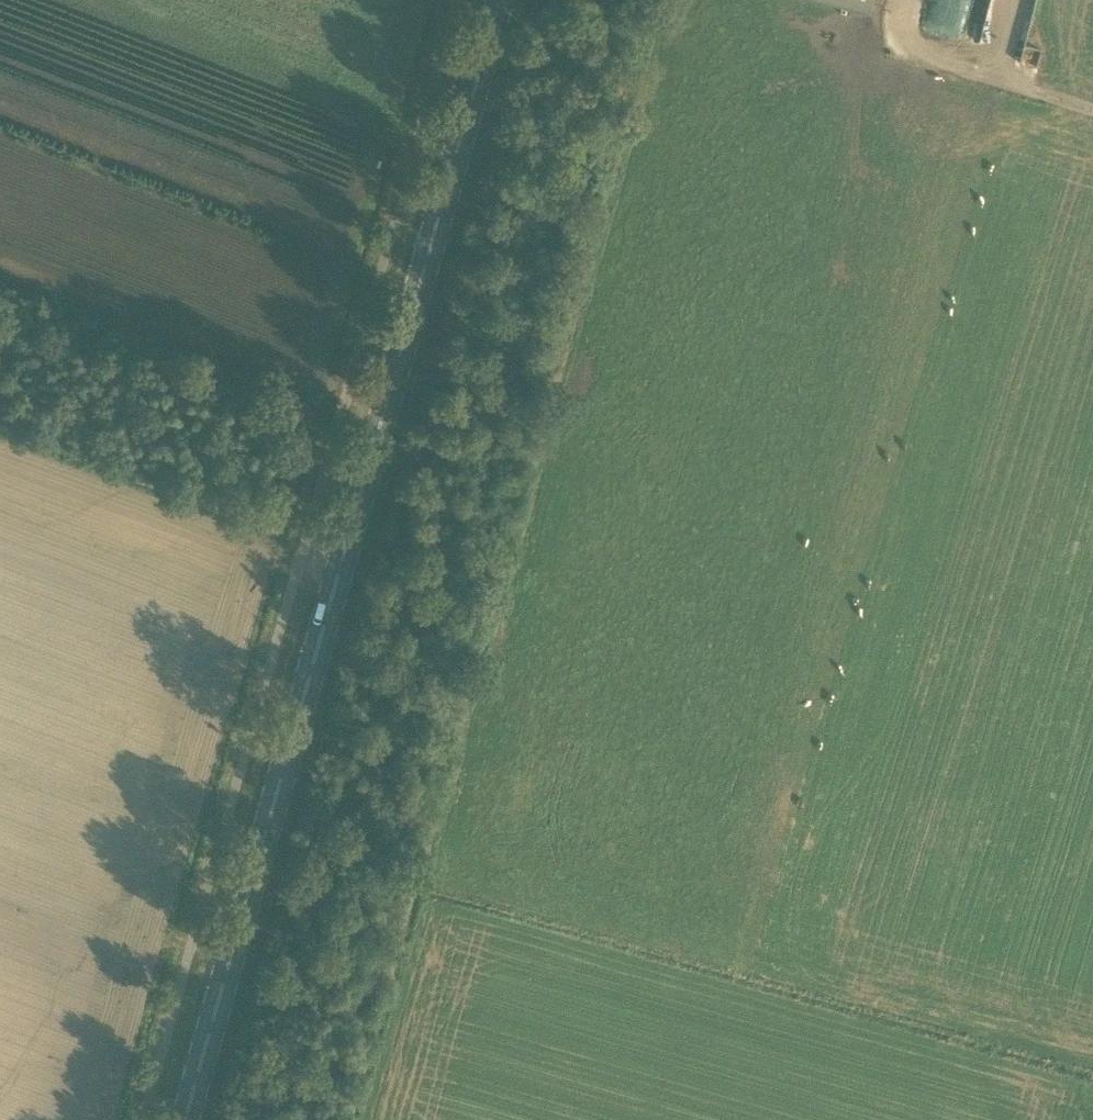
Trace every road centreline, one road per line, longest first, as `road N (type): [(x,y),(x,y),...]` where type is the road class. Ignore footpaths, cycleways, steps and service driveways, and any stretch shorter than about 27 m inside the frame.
road 1 (secondary): [(196,1119),(504,0)]

